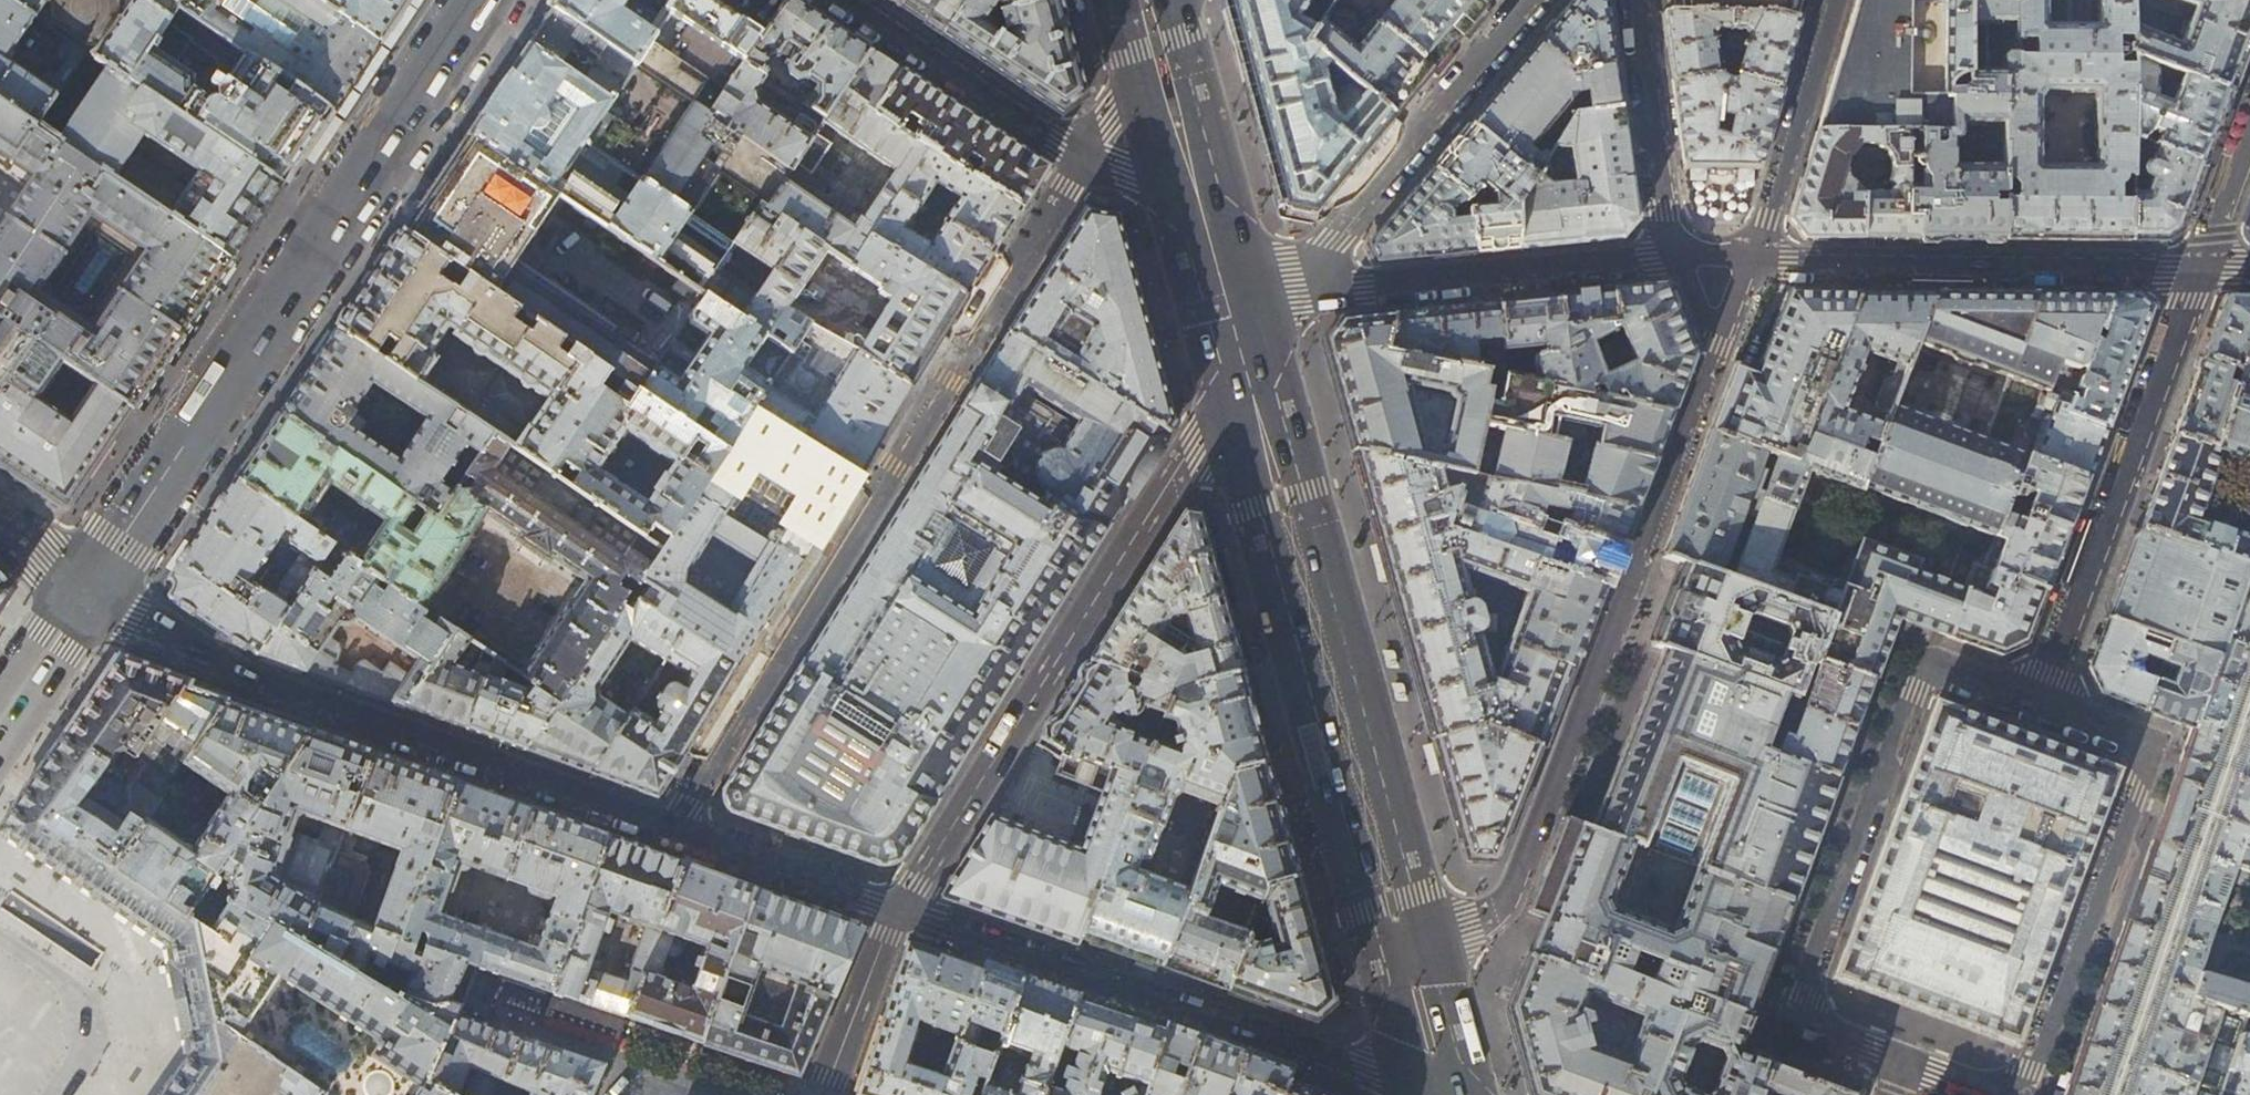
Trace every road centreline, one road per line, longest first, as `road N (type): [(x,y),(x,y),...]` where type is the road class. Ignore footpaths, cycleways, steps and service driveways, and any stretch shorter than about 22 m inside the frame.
road 1 (residential): [(1082,160),(667,826)]
road 2 (residential): [(1720,326),(1518,889),(1408,961)]
road 3 (tertiary): [(78,599),(477,0)]
road 4 (residential): [(898,908),(1243,363)]
road 5 (tertiary): [(667,826),(247,674),(78,599)]
road 6 (secondary): [(1243,363),(1408,961)]
road 7 (residential): [(2038,701),(1931,662),(1917,667),(1907,687),(1795,1004),(1809,1030),(1899,1062)]
road 8 (residential): [(1899,1062),(1990,1093),(2033,1071),(2145,761),(2125,736),(2038,701)]
road 9 (tertiary): [(1421,1094),(898,908)]
road 10 (residential): [(2201,268),(2038,701)]
road 11 (residential): [(1753,262),(2201,268)]
road 12 (residential): [(1308,276),(1365,291),(1675,258)]
road 13 (residential): [(1535,0),(1308,276)]
road 14 (residential): [(842,0),(1082,160)]
road 15 (residential): [(1841,0),(1753,262)]
road 16 (residential): [(1675,258),(1634,0)]
road 17 (tertiary): [(898,908),(667,826)]
road 18 (residential): [(818,1094),(898,908)]
road 19 (secondary): [(1201,202),(1243,363)]
road 20 (secondary): [(1158,48),(1201,202)]
road 21 (tertiary): [(0,716),(78,599)]
road 22 (residential): [(2249,136),(2201,268)]
road 23 (secondary): [(1408,961),(1448,1094)]
road 24 (residential): [(1158,48),(1082,160)]
road 25 (residential): [(638,1094),(651,1063),(742,1094)]
road 26 (residential): [(1082,160),(1201,202)]

